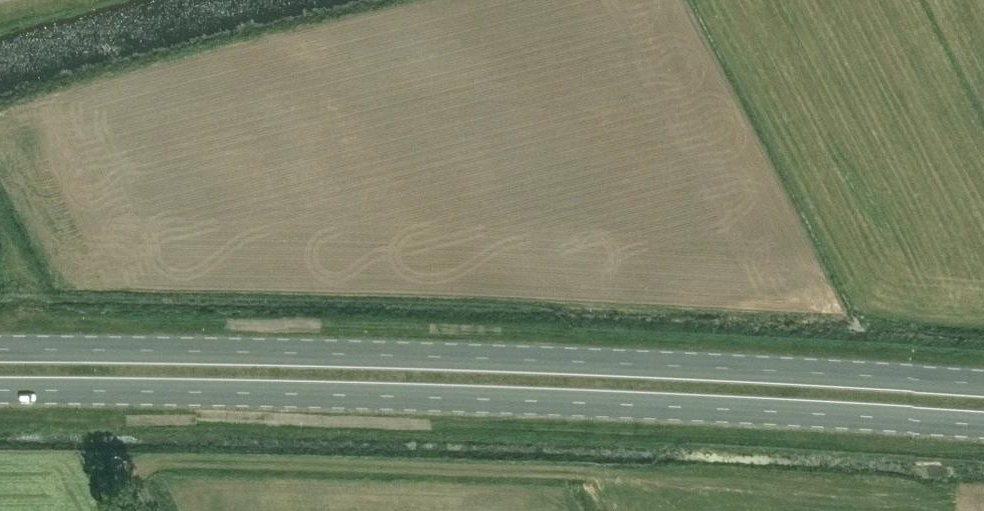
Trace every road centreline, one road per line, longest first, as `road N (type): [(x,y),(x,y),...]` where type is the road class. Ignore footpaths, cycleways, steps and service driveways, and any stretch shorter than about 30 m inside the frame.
road 1 (primary): [(0,390),(498,398),(983,423)]
road 2 (primary): [(983,382),(402,355),(0,349)]

